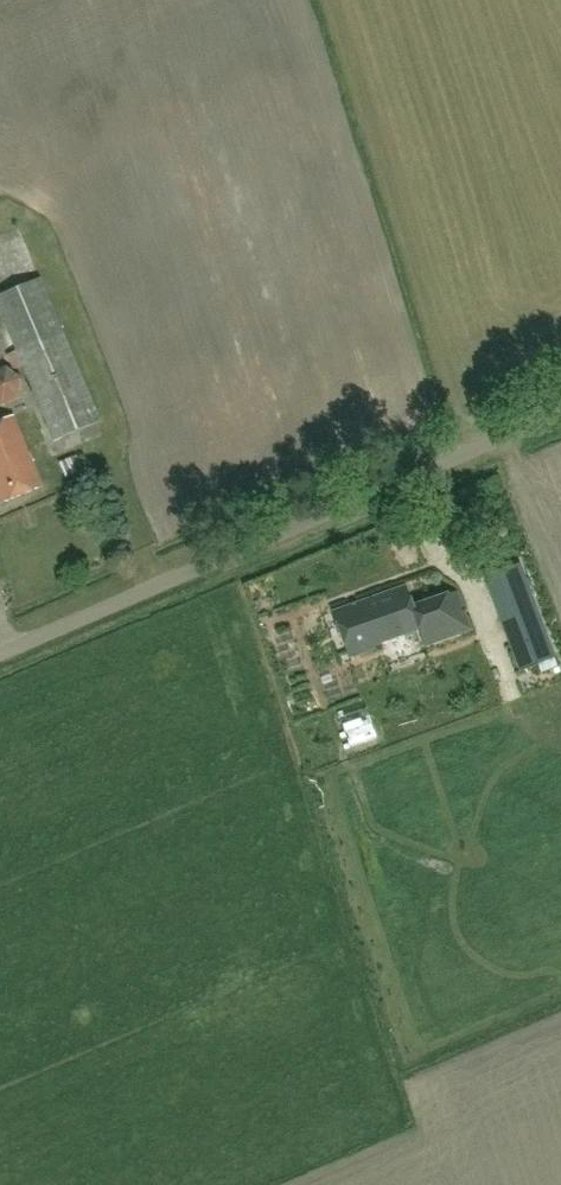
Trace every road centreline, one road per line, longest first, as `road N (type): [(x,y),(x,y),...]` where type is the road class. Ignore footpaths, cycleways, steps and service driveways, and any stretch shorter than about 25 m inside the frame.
road 1 (unclassified): [(0,650),(560,408)]

